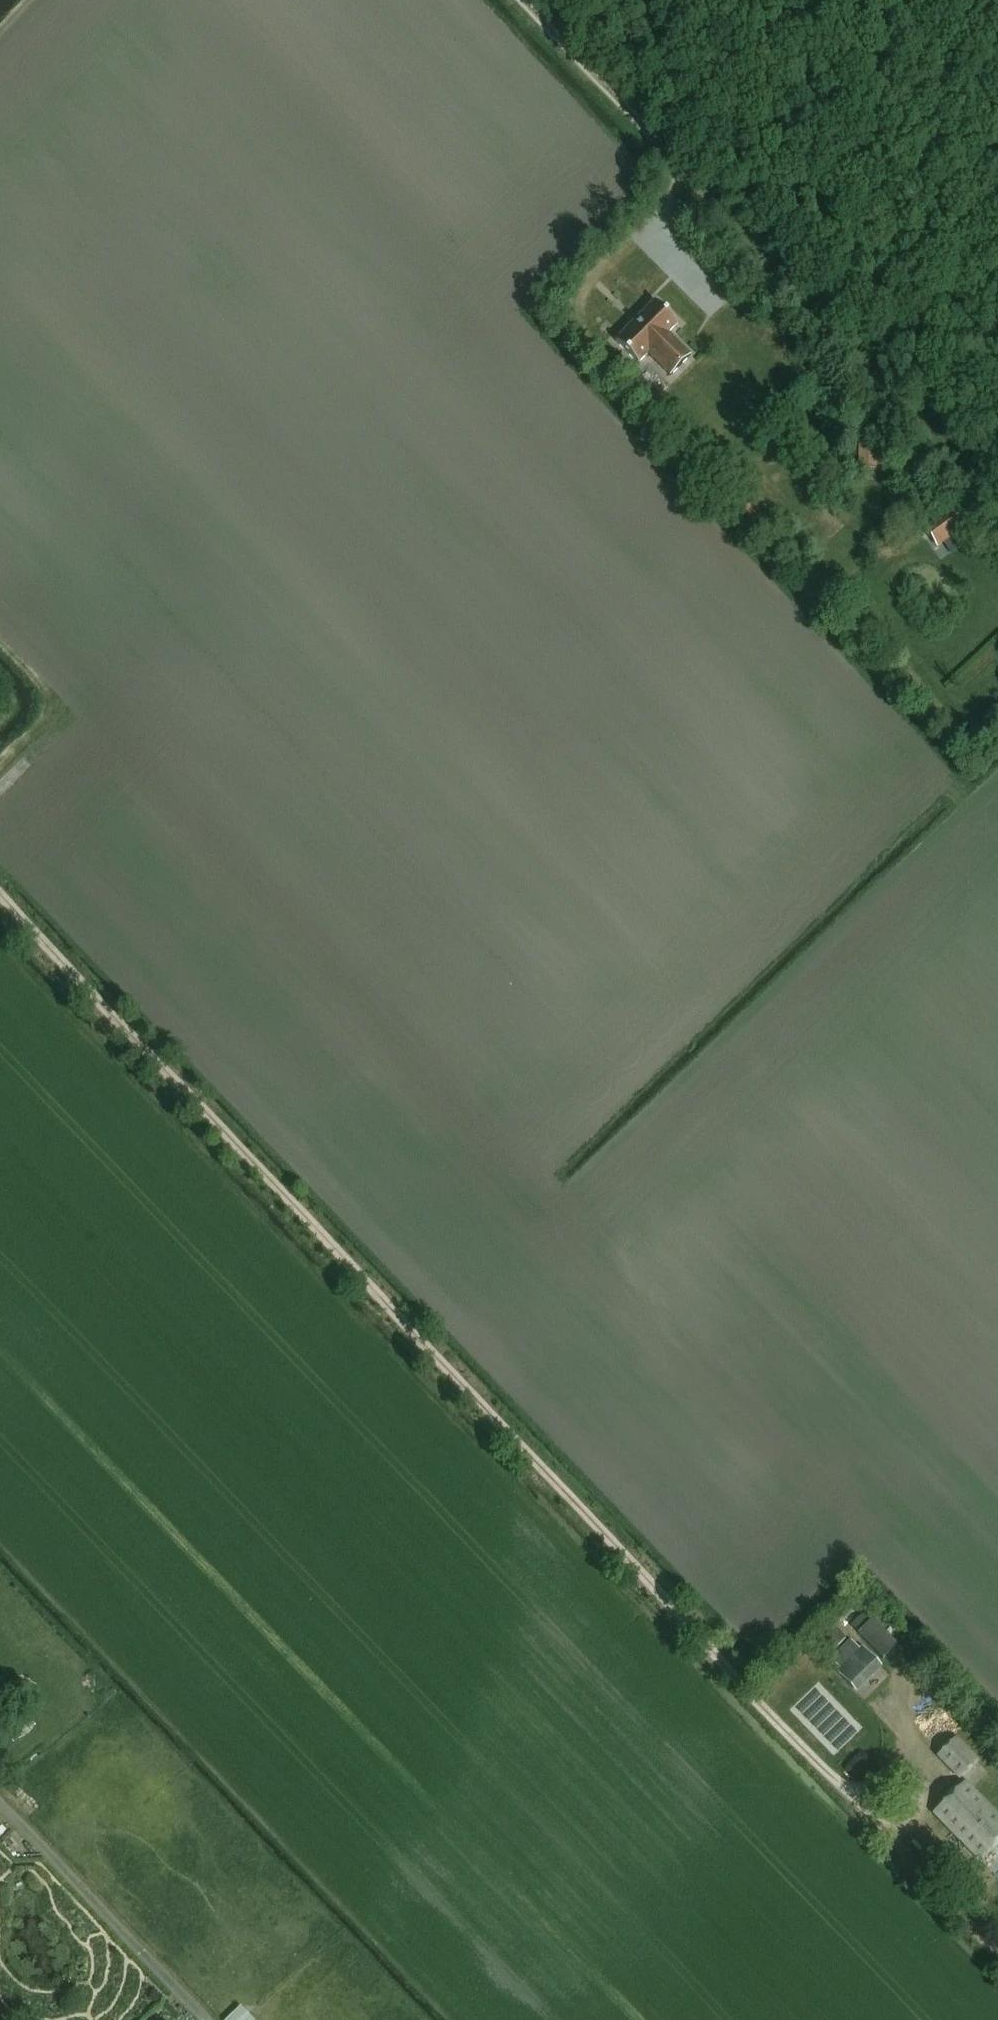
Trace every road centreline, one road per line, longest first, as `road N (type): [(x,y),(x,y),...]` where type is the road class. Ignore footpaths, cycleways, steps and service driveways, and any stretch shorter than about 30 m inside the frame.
road 1 (unclassified): [(0,895),(997,1954)]
road 2 (unclassified): [(210,2019),(0,1801)]
road 3 (unclassified): [(635,123),(516,0)]

